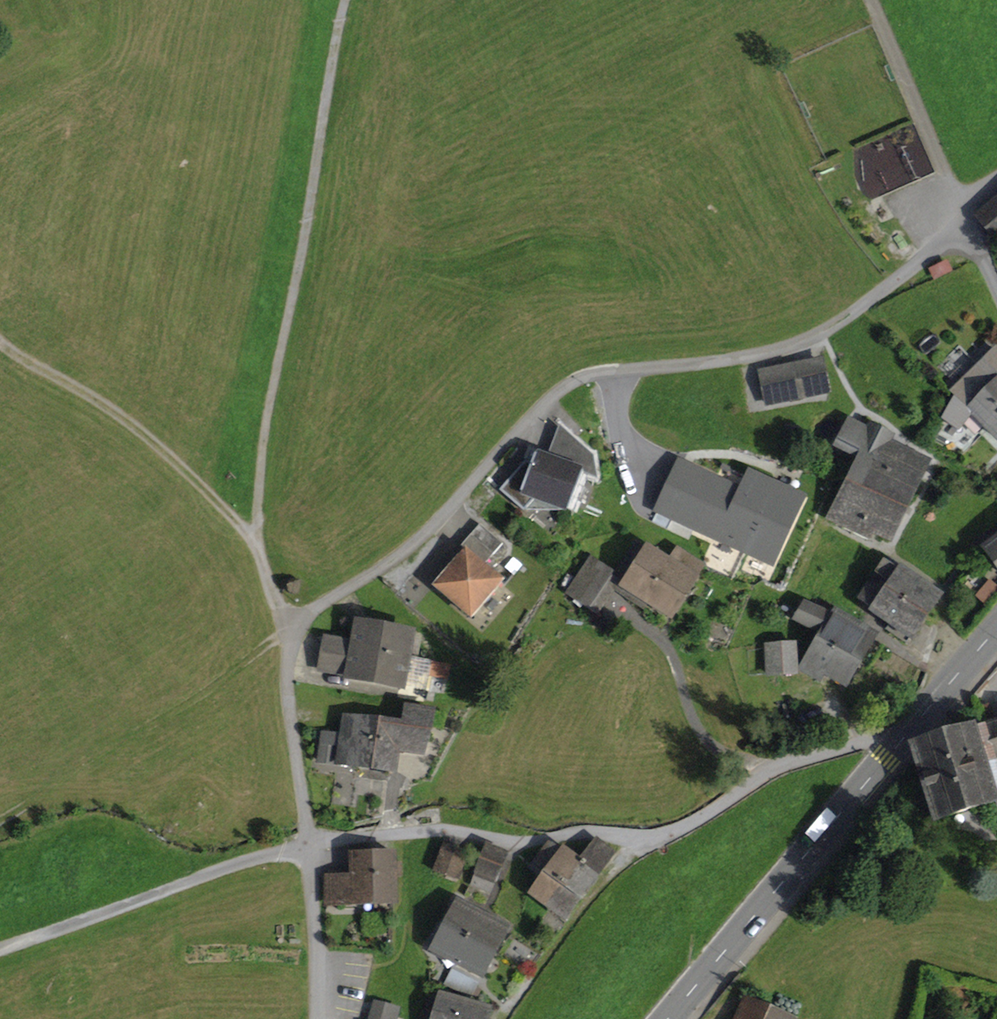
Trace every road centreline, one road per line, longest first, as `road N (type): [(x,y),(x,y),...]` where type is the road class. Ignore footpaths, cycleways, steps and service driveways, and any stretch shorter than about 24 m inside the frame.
road 1 (residential): [(307,843),(289,660),(297,629),(316,608),(425,535),(567,386),(605,372),(748,358),(818,335),(916,264),(962,217)]
road 2 (track): [(0,819),(297,629),(274,602),(257,545),(261,460),(345,0)]
road 3 (residential): [(307,843),(441,829),(519,843),(595,834),(642,839),(697,822),(769,770),(861,739),(900,741)]
road 4 (primary): [(900,741),(665,1018)]
road 5 (track): [(0,342),(144,435),(257,545)]
road 6 (residential): [(307,843),(0,949)]
road 7 (residential): [(307,843),(317,1018)]
road 8 (primary): [(996,627),(900,741)]

